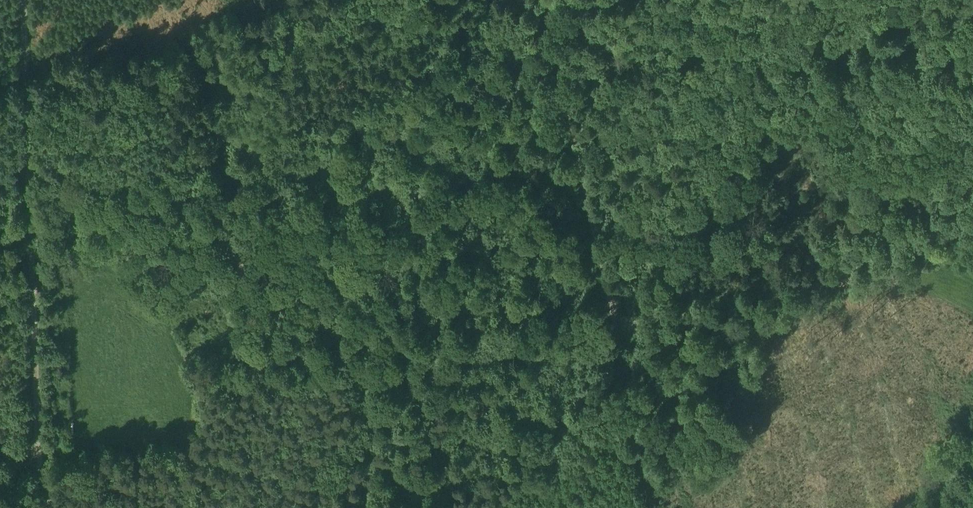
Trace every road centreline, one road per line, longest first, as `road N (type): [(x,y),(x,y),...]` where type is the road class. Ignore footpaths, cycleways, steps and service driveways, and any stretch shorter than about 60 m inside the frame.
road 1 (track): [(553,0),(660,507)]
road 2 (track): [(16,0),(34,411),(53,507)]

